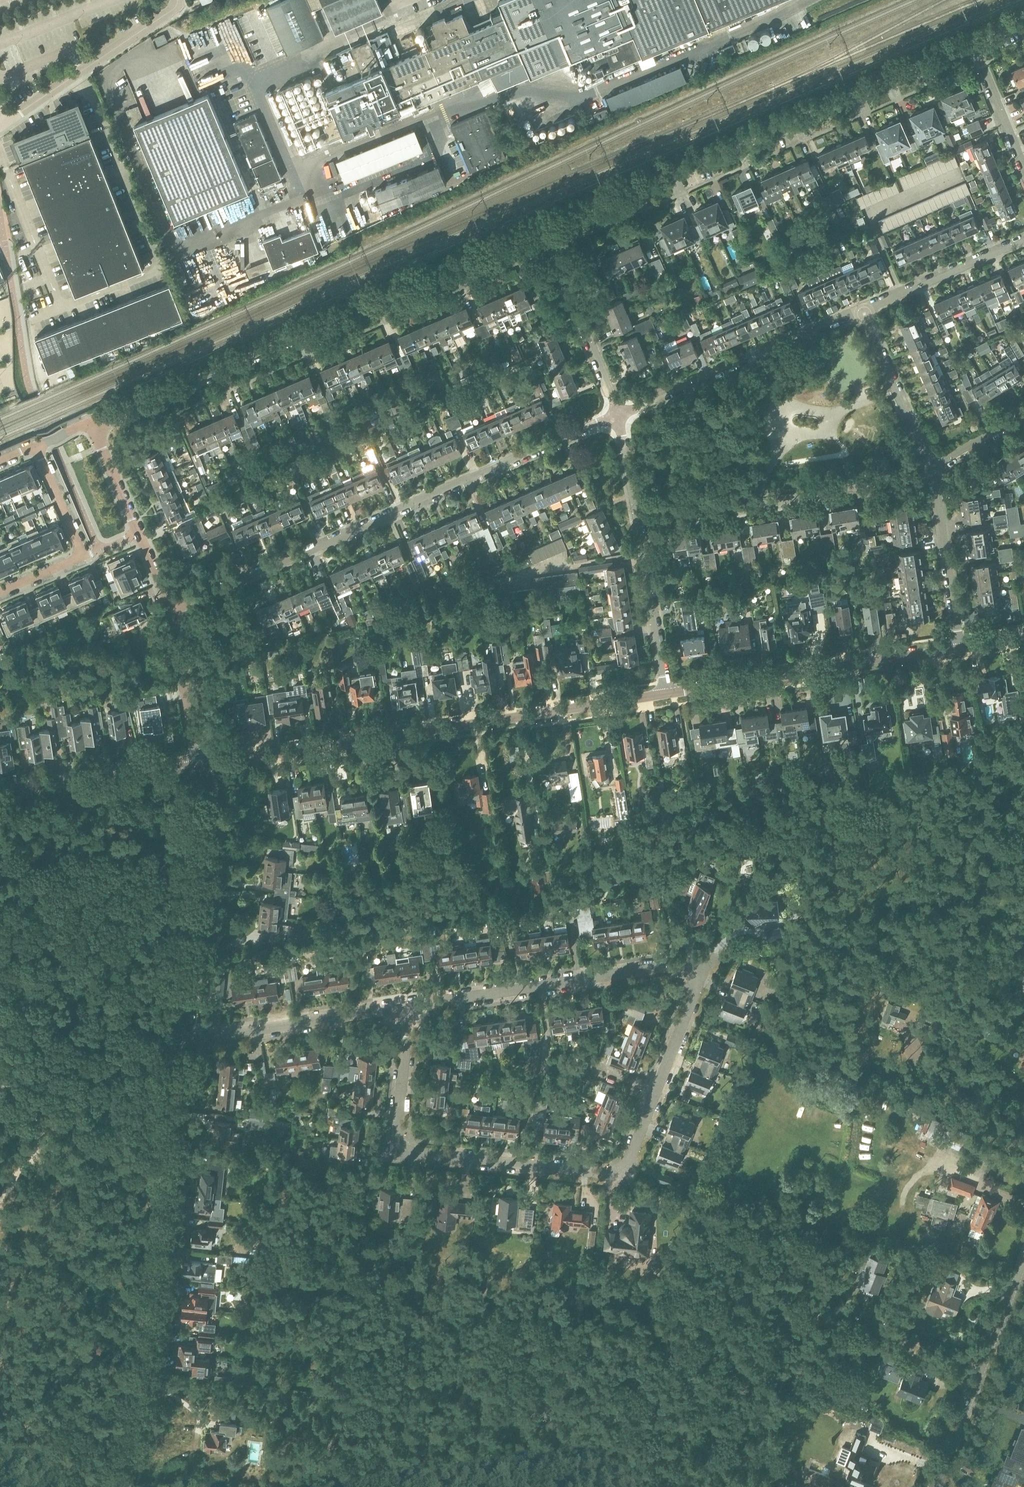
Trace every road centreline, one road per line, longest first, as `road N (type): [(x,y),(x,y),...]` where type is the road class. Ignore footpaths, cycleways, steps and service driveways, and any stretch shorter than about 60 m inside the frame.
road 1 (residential): [(170,608),(619,416)]
road 2 (residential): [(97,430),(543,232)]
road 3 (tertiary): [(198,767),(667,693)]
road 4 (residential): [(543,232),(973,45)]
road 5 (residential): [(127,1486),(169,1046)]
road 6 (residential): [(619,1173),(395,1150),(409,1008)]
road 7 (residential): [(409,1008),(708,962)]
road 8 (residential): [(639,520),(931,469)]
road 9 (tertiary): [(667,693),(959,649)]
road 10 (residential): [(169,1046),(198,767)]
road 11 (residential): [(619,416),(863,311)]
road 12 (residential): [(169,1046),(409,1008)]
road 13 (tertiary): [(933,1486),(1023,1261)]
road 14 (residential): [(619,1173),(708,962)]
road 15 (residential): [(0,592),(84,556),(36,446)]
road 16 (residential): [(7,123),(178,0)]
road 17 (tertiary): [(0,797),(198,767)]
road 18 (residential): [(619,416),(543,232)]
road 19 (residential): [(170,608),(97,430)]
road 20 (residential): [(959,649),(931,469)]
road 21 (residential): [(667,693),(639,520)]
road 22 (residential): [(863,311),(1023,240)]
road 23 (residential): [(931,469),(863,311)]
road 24 (residential): [(198,767),(170,608)]
road 25 (residential): [(1023,167),(973,45)]

